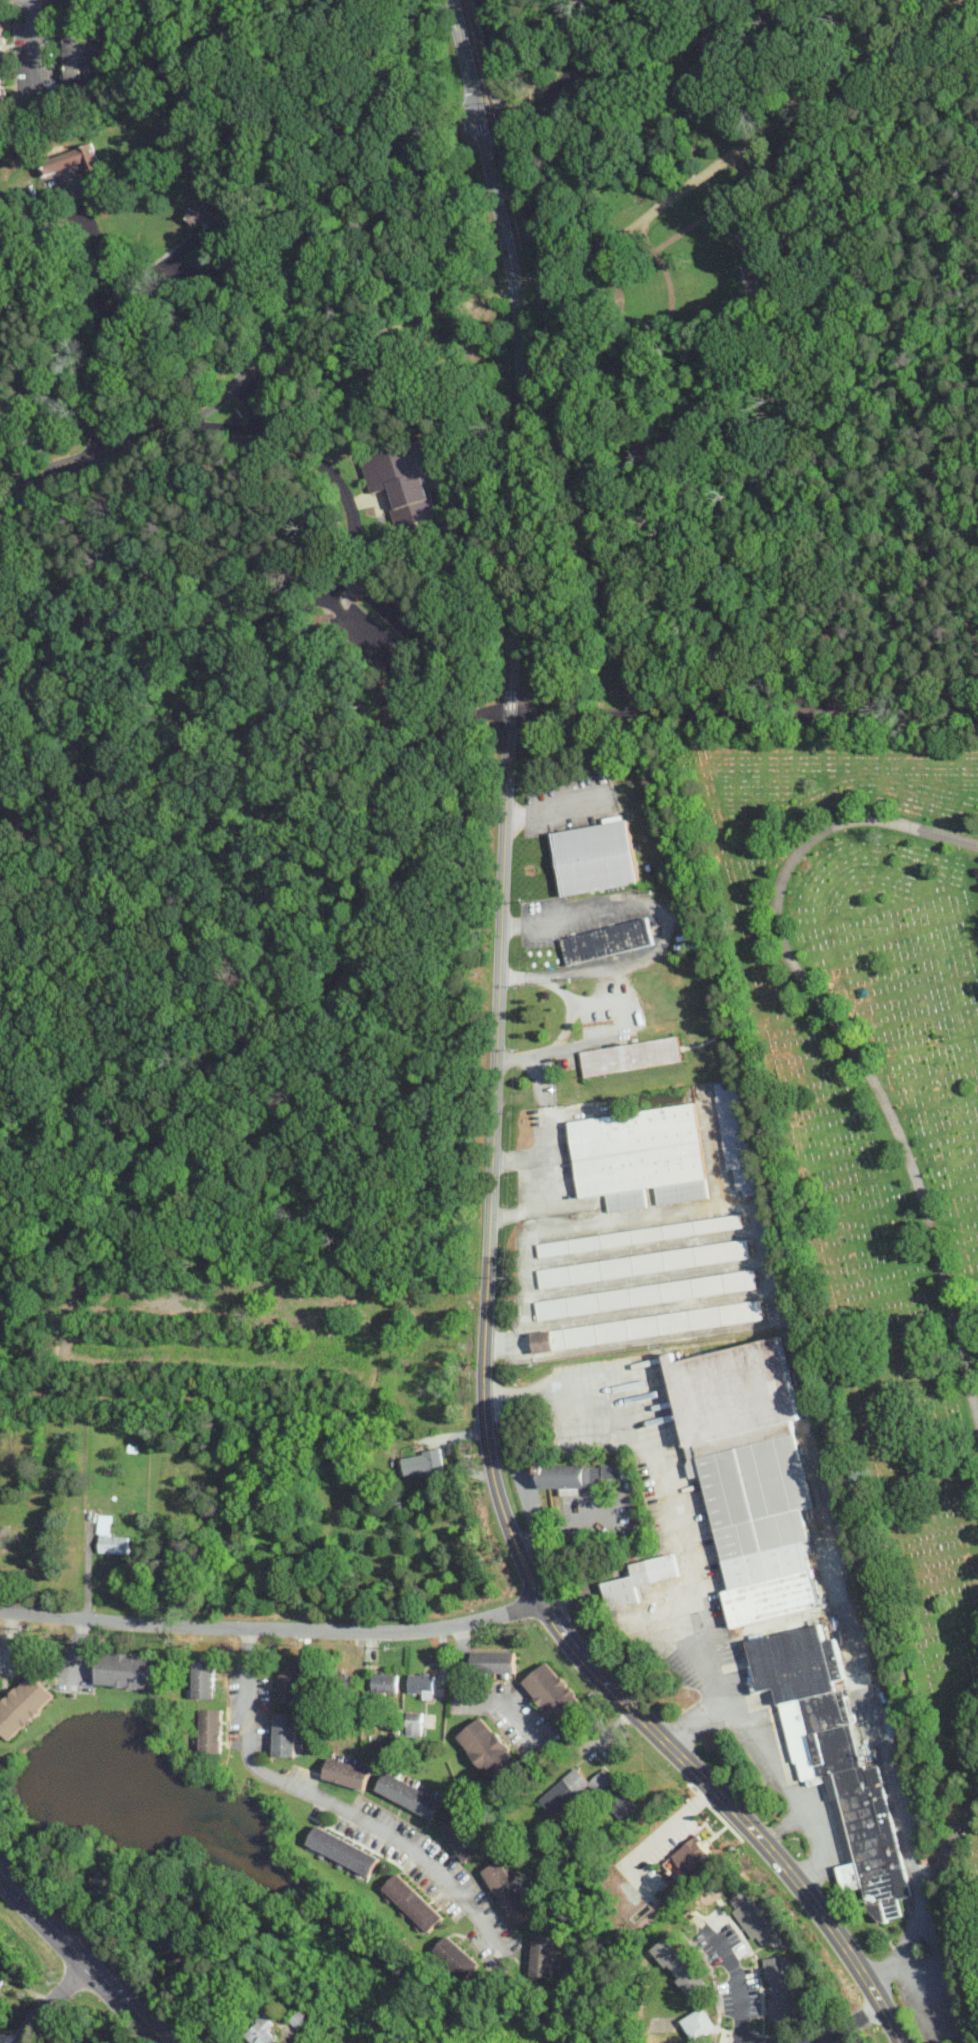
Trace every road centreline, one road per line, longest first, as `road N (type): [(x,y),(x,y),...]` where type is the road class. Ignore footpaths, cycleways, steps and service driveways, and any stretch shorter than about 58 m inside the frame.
road 1 (residential): [(324,597),(251,625),(111,636),(83,655),(55,702),(53,858),(29,1035),(43,1123),(90,1169),(144,1165),(215,1079),(327,995),(360,944),(394,775),(436,731),(487,714),(977,717)]
road 2 (tertiary): [(900,2042),(837,1939),(776,1861),(561,1635),(505,1523),(481,1397),(497,1003)]
road 3 (tertiary): [(497,1003),(520,318),(452,0)]
road 4 (residential): [(0,1611),(378,1633),(460,1624),(538,1602)]
road 5 (residential): [(241,381),(291,318),(328,220),(368,167),(401,145),(478,118)]
road 6 (residential): [(241,381),(266,424),(324,468),(346,496),(349,569),(324,597)]
road 7 (residential): [(0,485),(167,428),(241,381)]
road 8 (primary): [(171,2042),(0,1866)]
road 9 (residential): [(614,0),(547,102),(478,118)]
road 10 (residential): [(874,1995),(959,1835)]
road 11 (residential): [(736,2042),(744,2015),(738,1976),(706,1927)]

